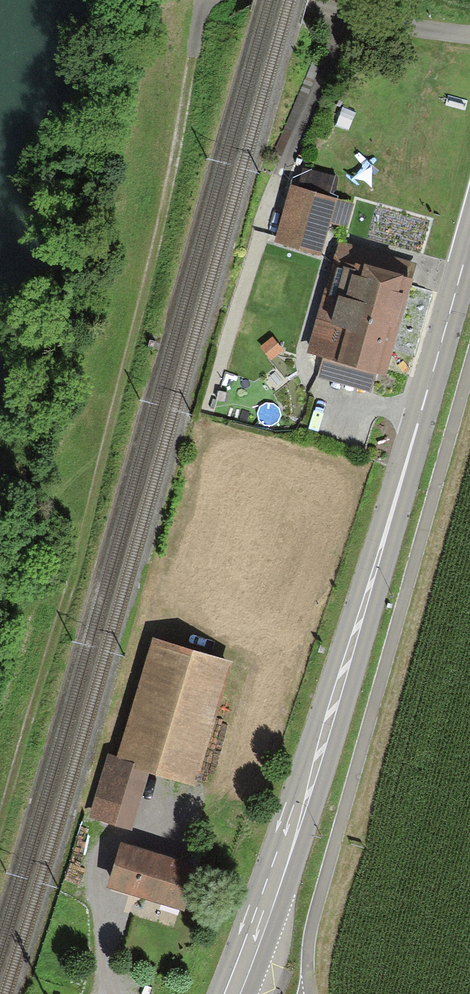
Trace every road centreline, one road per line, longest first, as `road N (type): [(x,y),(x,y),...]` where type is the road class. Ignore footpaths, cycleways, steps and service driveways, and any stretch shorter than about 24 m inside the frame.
road 1 (track): [(206,0),(120,388),(0,814)]
road 2 (primary): [(237,993),(278,887),(469,239)]
road 3 (track): [(307,989),(307,942),(469,368)]
road 4 (track): [(469,38),(284,0)]

